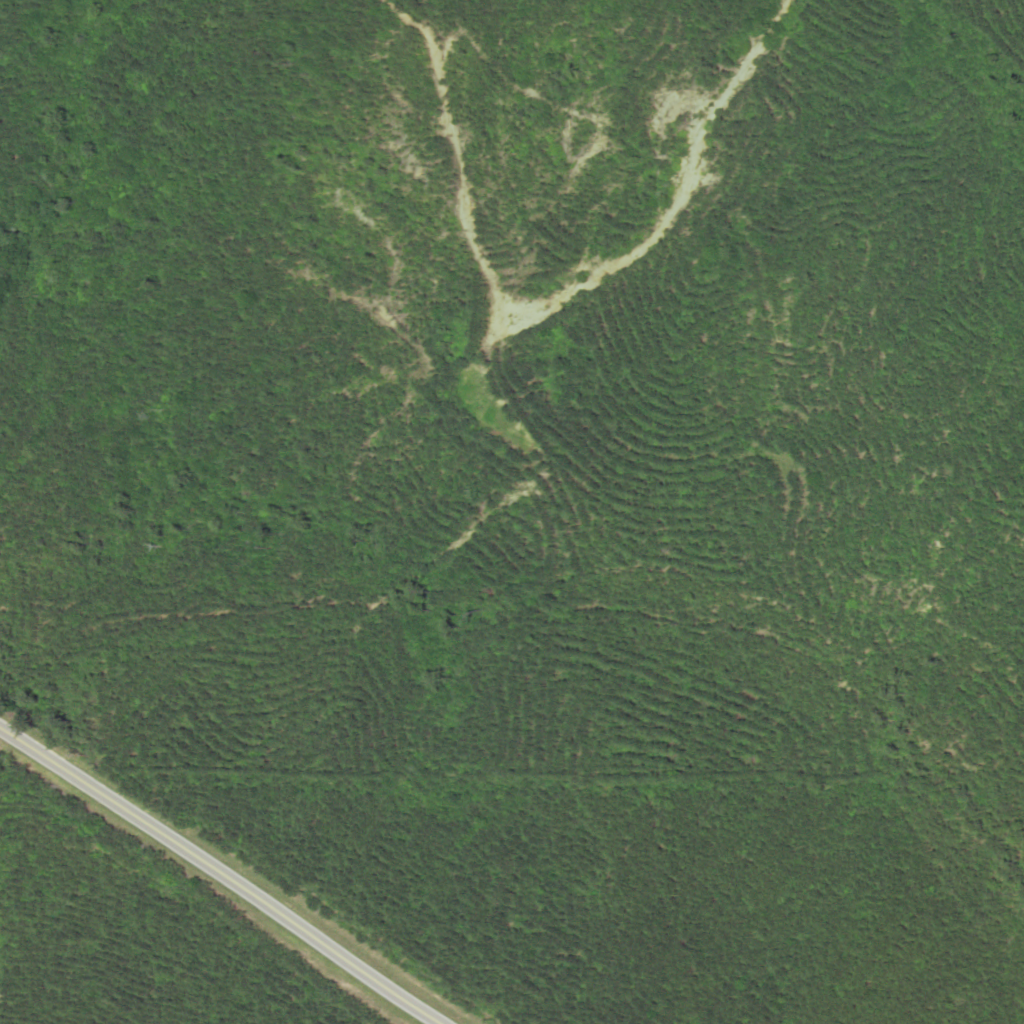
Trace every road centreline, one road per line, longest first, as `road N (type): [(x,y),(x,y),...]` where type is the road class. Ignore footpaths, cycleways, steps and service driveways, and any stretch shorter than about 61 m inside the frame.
road 1 (primary): [(435,1023),(0,731)]

